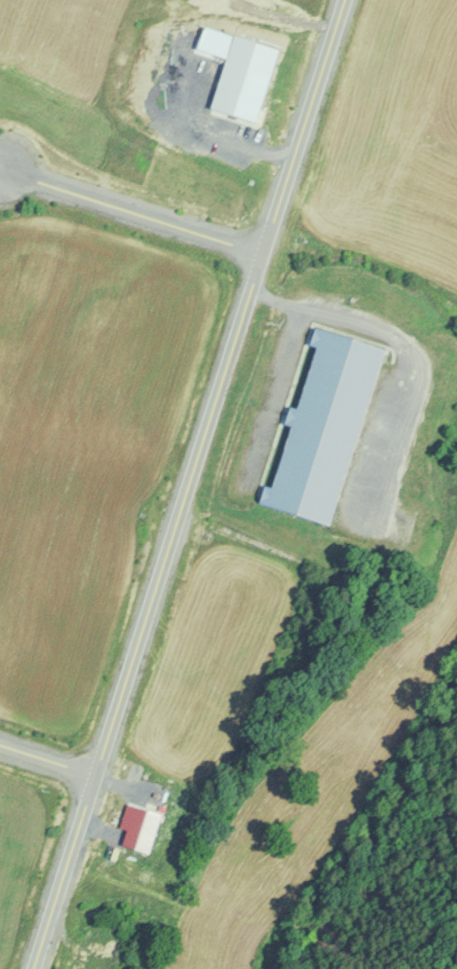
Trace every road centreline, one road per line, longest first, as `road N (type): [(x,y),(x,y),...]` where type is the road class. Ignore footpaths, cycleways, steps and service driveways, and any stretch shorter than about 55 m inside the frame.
road 1 (residential): [(342,0),(31,968)]
road 2 (residential): [(260,251),(0,167)]

